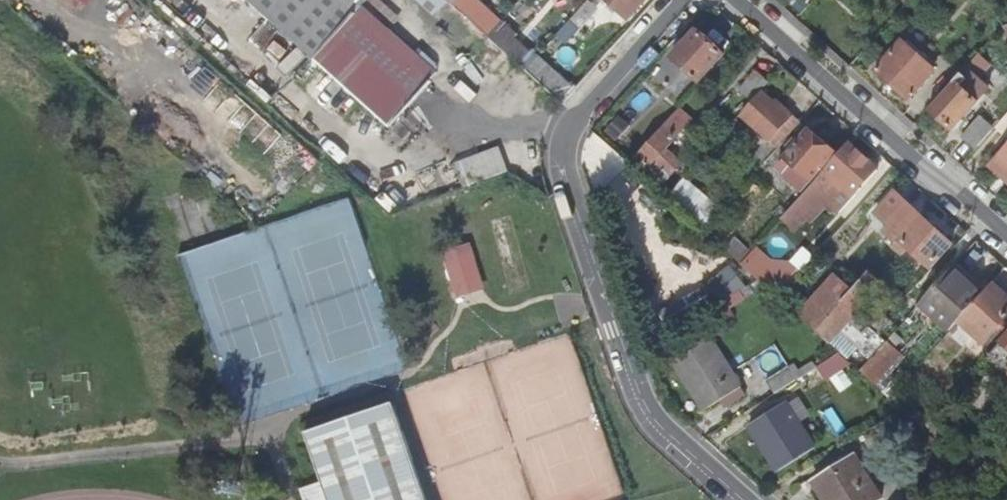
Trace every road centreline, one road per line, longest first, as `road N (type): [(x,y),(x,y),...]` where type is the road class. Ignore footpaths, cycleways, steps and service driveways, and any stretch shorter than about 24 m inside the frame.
road 1 (residential): [(751,499),(649,398),(566,152),(573,119),(678,0)]
road 2 (residential): [(1006,240),(743,0)]

